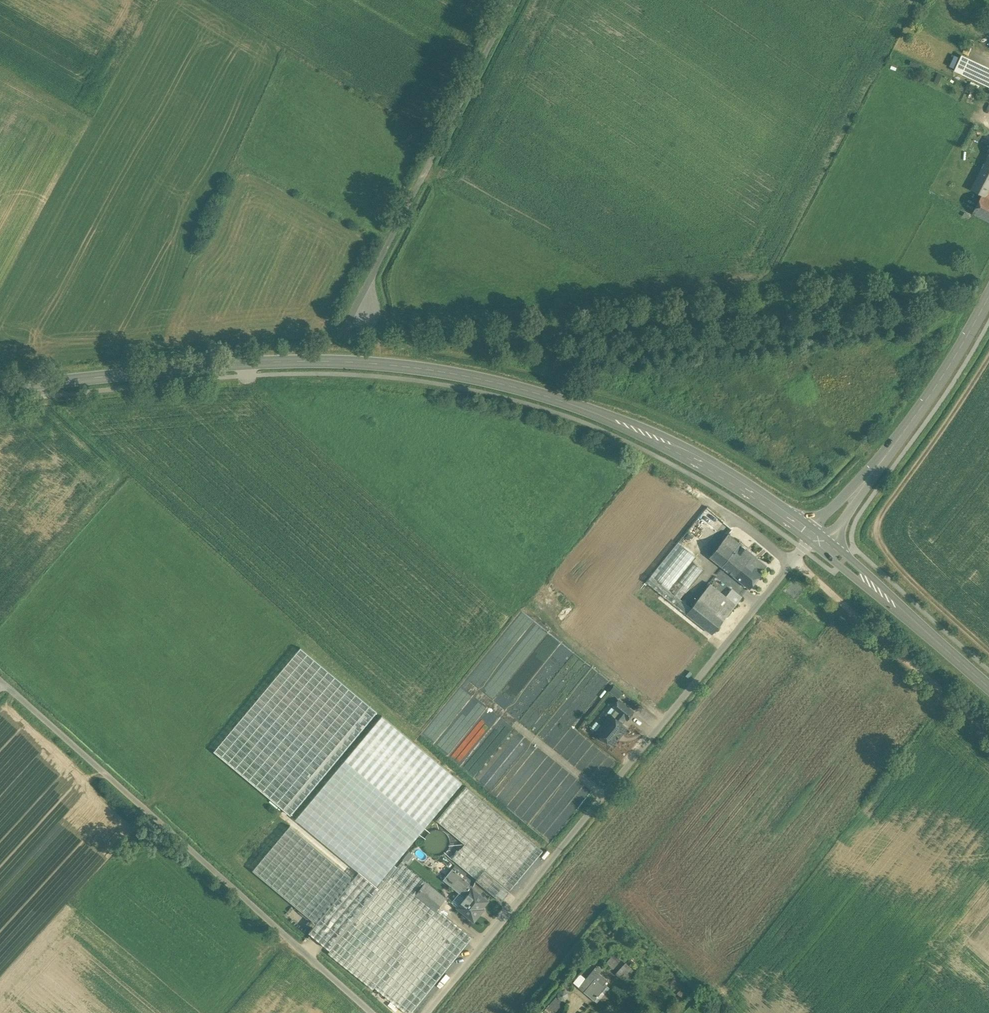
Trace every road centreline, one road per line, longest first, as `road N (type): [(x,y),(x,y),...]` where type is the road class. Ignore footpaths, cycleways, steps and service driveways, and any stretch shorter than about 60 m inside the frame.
road 1 (secondary): [(819,538),(666,444),(478,377),(292,361),(0,389)]
road 2 (unclassified): [(819,538),(744,618),(425,1012)]
road 3 (unclassified): [(371,1012),(4,688)]
road 4 (track): [(988,356),(876,528),(899,568),(988,650)]
road 5 (track): [(509,0),(364,286),(363,315)]
road 6 (tertiary): [(988,294),(883,464),(819,538)]
road 7 (track): [(794,561),(988,732)]
road 8 (secondary): [(988,686),(819,538)]

